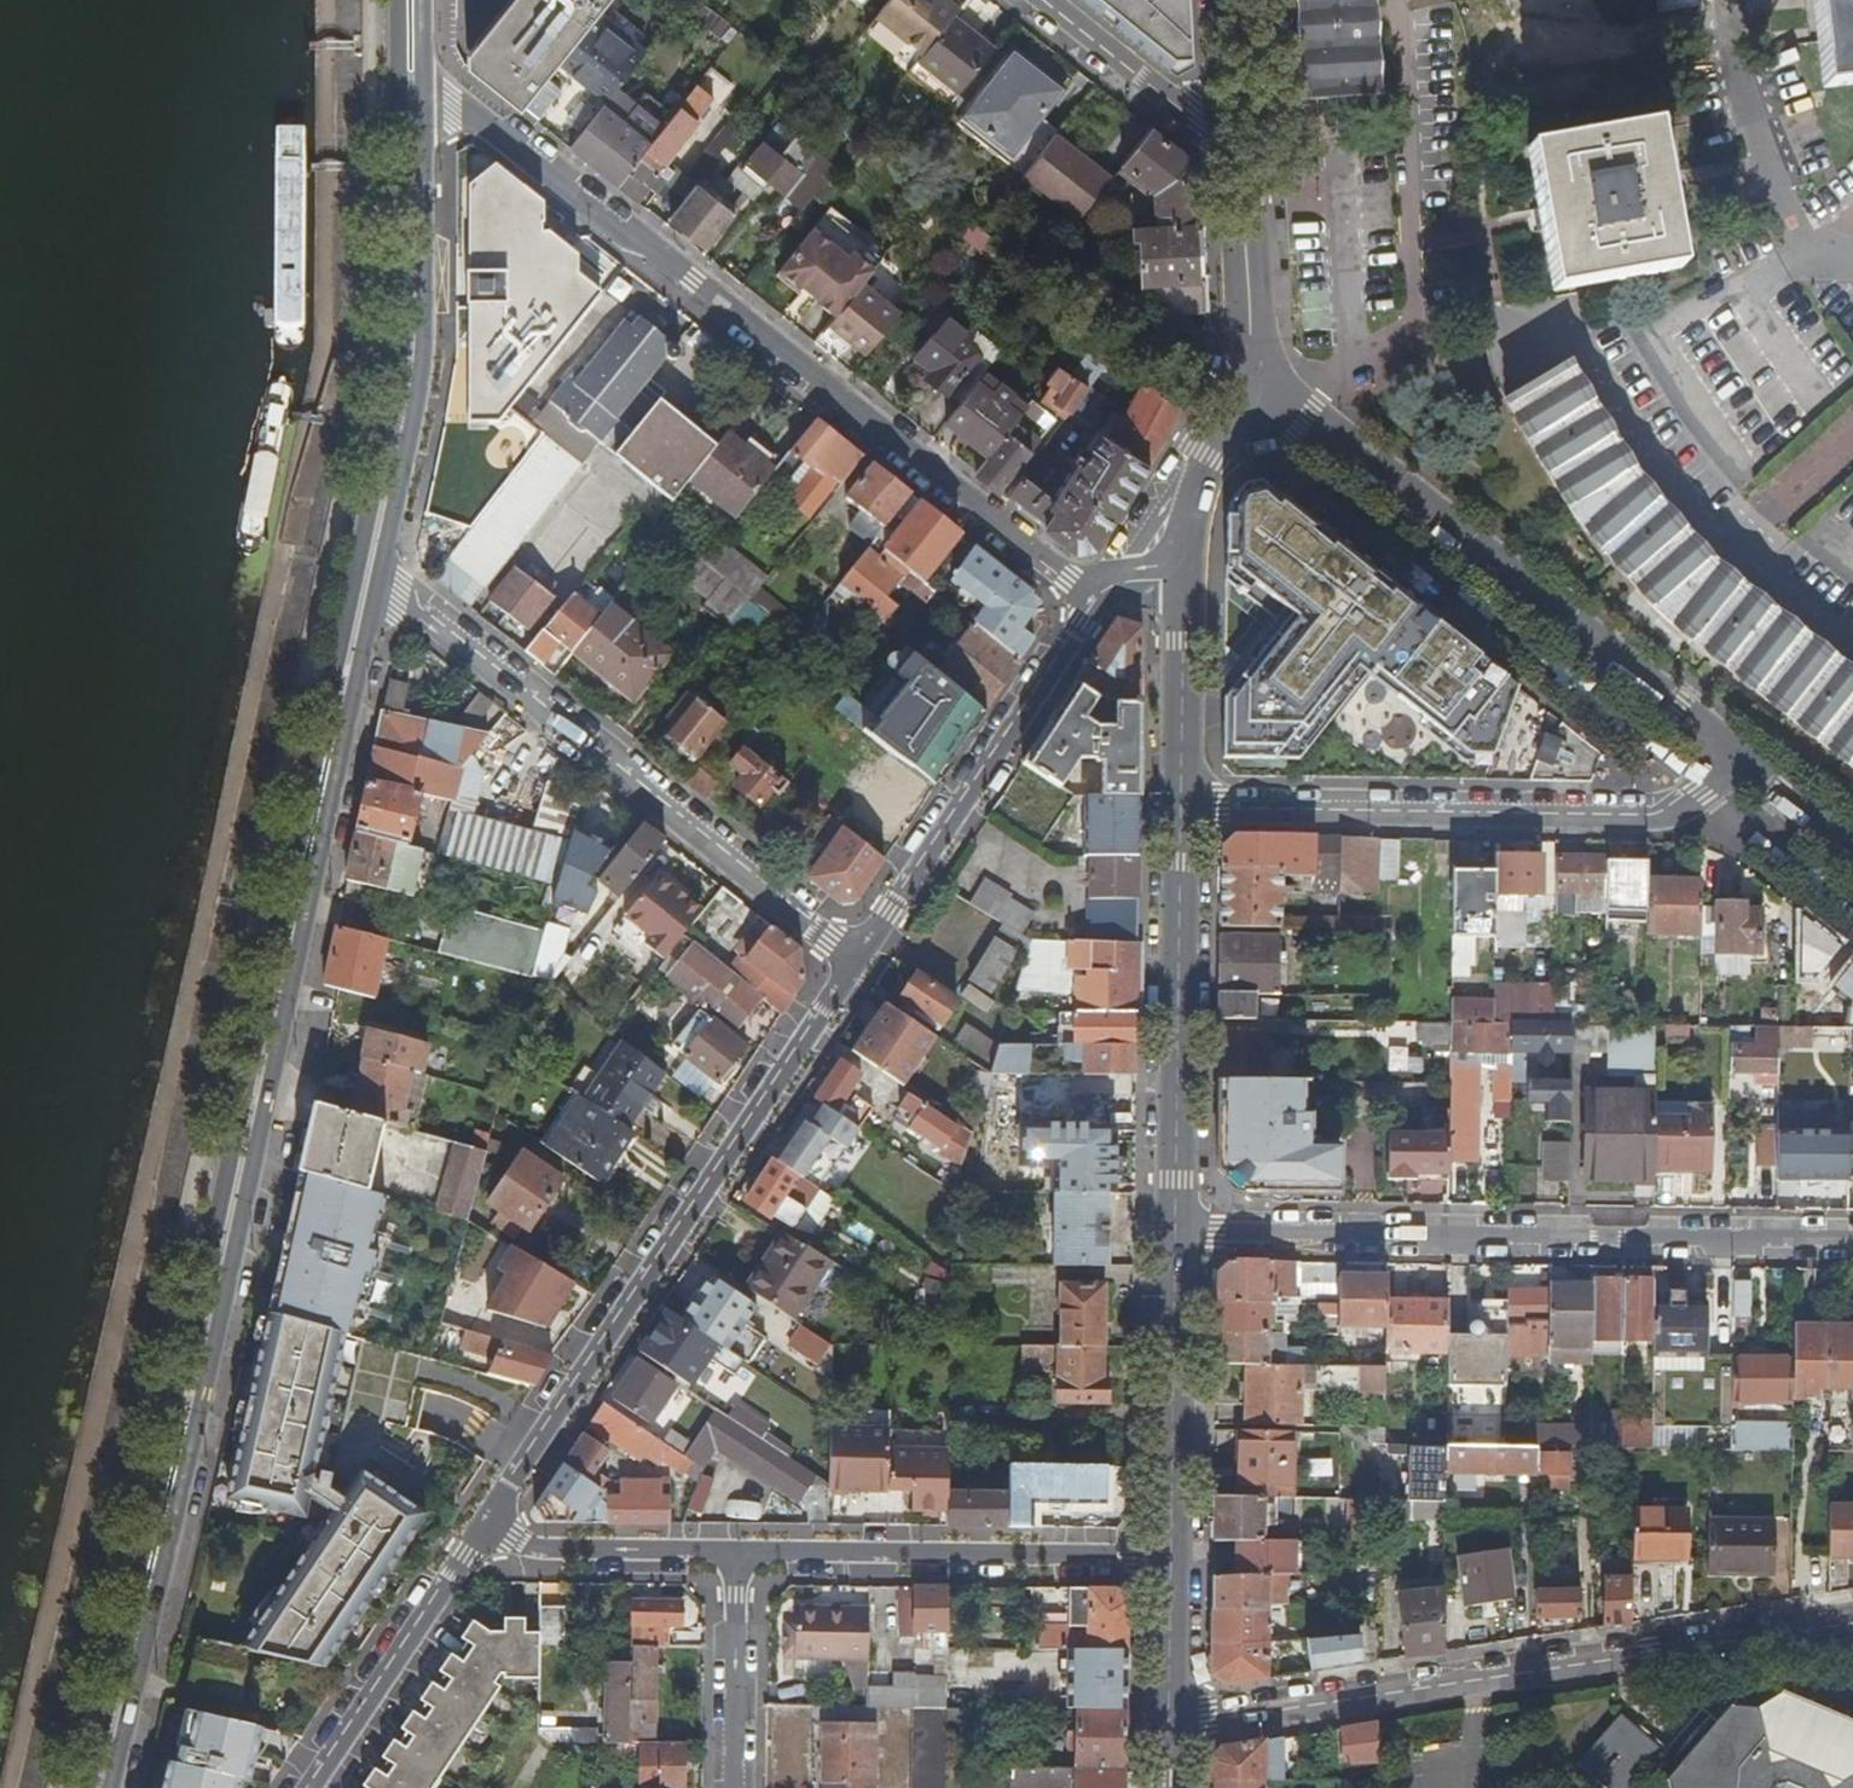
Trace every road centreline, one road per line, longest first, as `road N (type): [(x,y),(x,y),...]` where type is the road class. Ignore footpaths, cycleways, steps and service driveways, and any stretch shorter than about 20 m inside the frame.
road 1 (secondary): [(412,102),(400,191),(398,366),(186,1364),(86,1787)]
road 2 (secondary): [(111,1787),(379,576)]
road 3 (residential): [(1093,607),(481,116),(412,102)]
road 4 (residential): [(469,1550),(857,951)]
road 5 (residential): [(1167,1722),(1852,1622)]
road 6 (residential): [(1852,1245),(1175,1234)]
road 7 (residential): [(379,576),(857,951)]
road 8 (residential): [(1738,759),(1279,396)]
road 9 (residential): [(1181,802),(1659,813),(1703,790),(1738,759)]
road 10 (residential): [(1279,396),(1355,363),(1416,349),(1397,0)]
road 11 (secondary): [(379,576),(424,358),(424,191),(412,102)]
road 12 (residential): [(1175,1234),(1181,802)]
road 13 (residential): [(1168,1561),(738,1555)]
road 14 (residential): [(857,951),(1093,607)]
road 15 (residential): [(1168,1561),(1175,1234)]
road 16 (residential): [(1181,802),(1175,508)]
road 17 (residential): [(308,1787),(469,1550)]
road 18 (residential): [(738,1555),(469,1550)]
road 19 (residential): [(1236,142),(1051,0)]
road 20 (residential): [(738,1555),(736,1787)]
road 21 (residential): [(1246,370),(1250,304),(1236,142)]
road 22 (residential): [(1167,1722),(1168,1561)]
road 23 (residential): [(1175,508),(1246,370)]
road 24 (residential): [(1852,850),(1738,759)]
road 25 (residential): [(1236,142),(1227,0)]
road 26 (residential): [(1093,607),(1175,508)]

